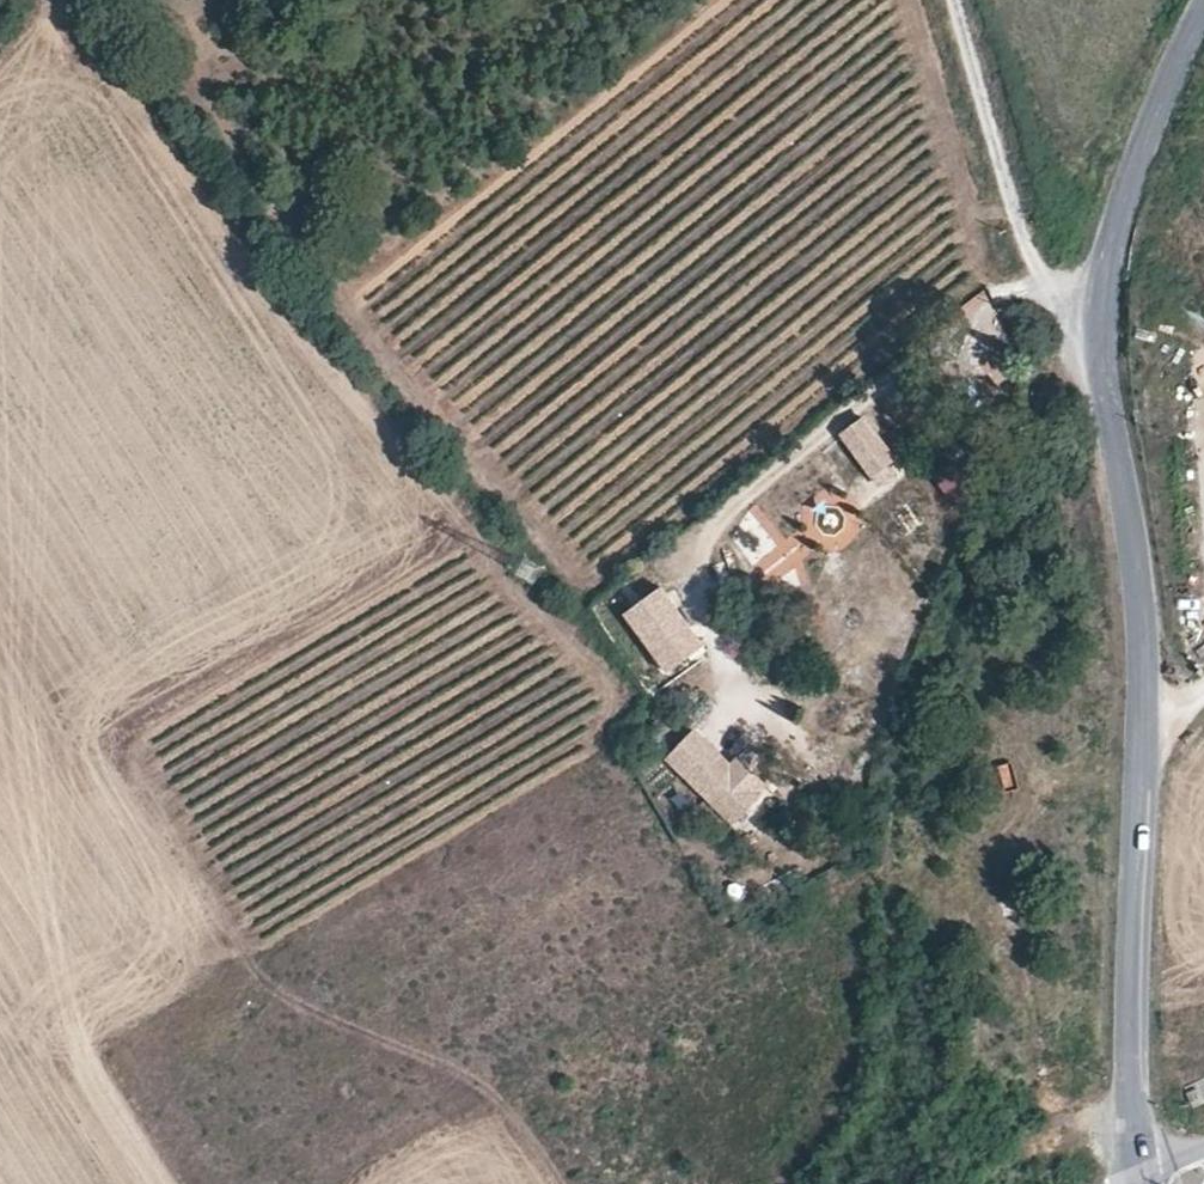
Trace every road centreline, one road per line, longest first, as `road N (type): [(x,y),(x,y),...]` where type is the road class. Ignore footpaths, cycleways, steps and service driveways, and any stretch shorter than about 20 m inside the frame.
road 1 (tertiary): [(1103,345),(1146,673),(1136,1040),(1147,1183)]
road 2 (unclassified): [(1103,345),(1035,281),(954,0)]
road 3 (tertiary): [(1201,0),(1143,120),(1103,345)]

